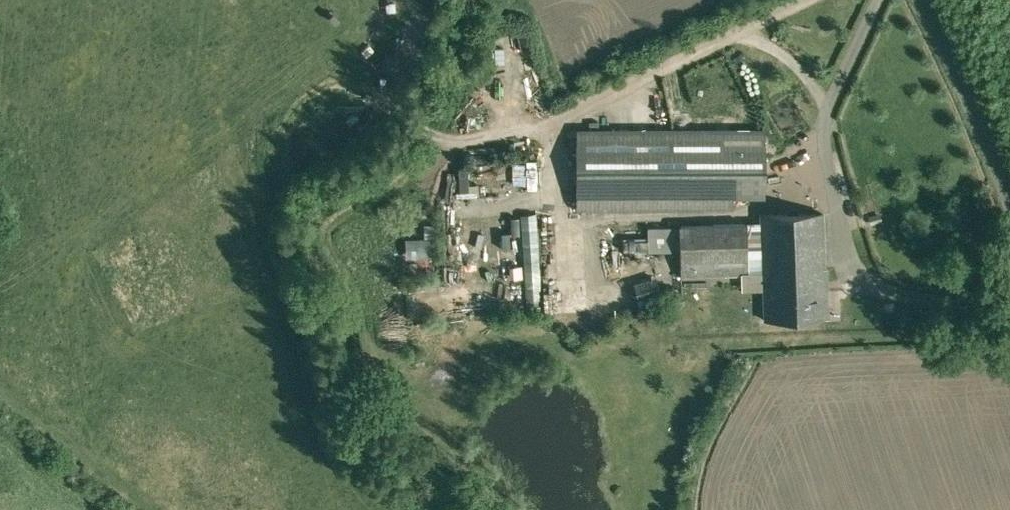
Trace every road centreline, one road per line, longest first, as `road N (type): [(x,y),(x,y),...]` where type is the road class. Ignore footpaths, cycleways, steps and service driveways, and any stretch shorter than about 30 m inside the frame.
road 1 (track): [(559,117),(556,221),(743,216),(797,185),(812,149)]
road 2 (unclassified): [(1009,193),(922,0)]

